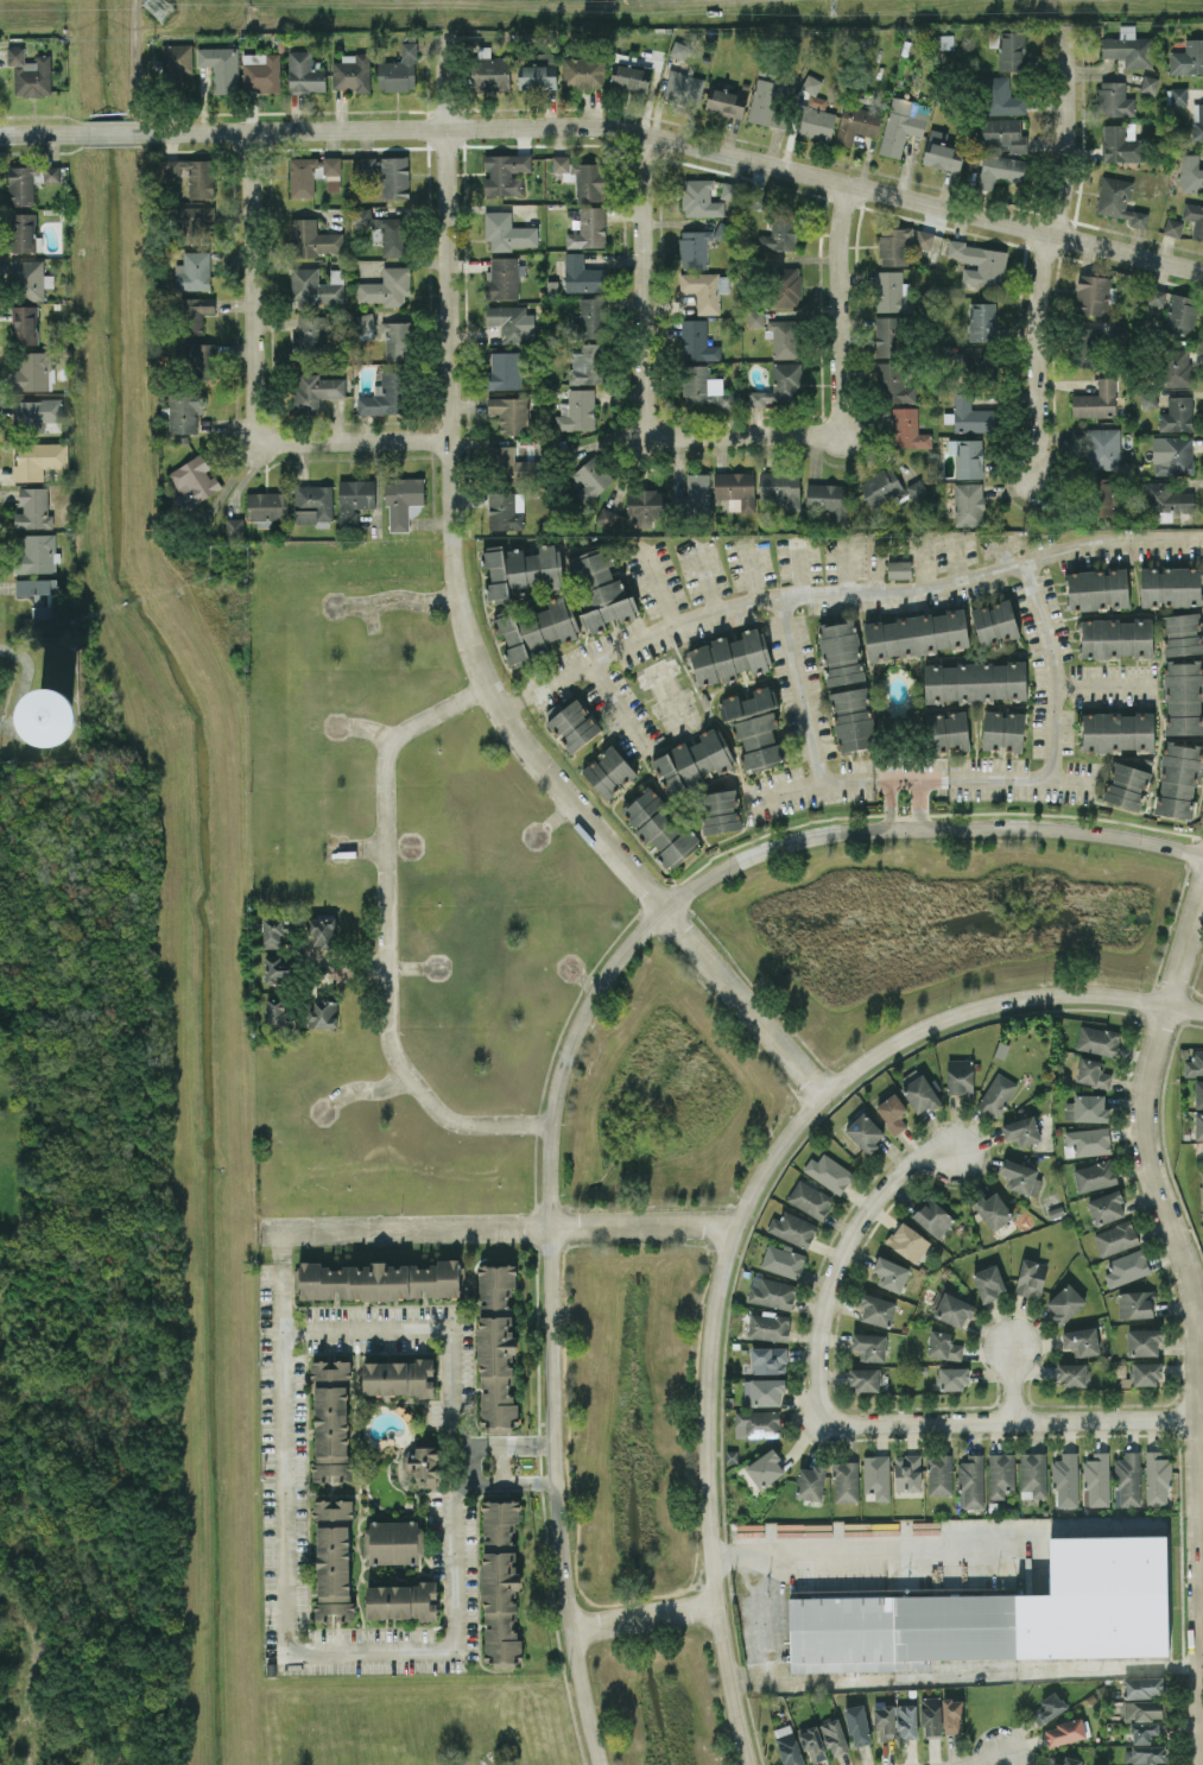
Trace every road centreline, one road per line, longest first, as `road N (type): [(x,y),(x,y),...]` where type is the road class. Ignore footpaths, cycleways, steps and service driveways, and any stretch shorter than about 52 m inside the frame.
road 1 (residential): [(1202,857),(1038,828),(804,837),(708,878),(664,910),(608,969),(558,1084),(550,1228),(558,1545),(598,1764)]
road 2 (residential): [(825,1094),(501,709),(458,615),(448,439),(444,15)]
road 3 (residential): [(749,1764),(716,1606),(707,1466),(716,1298),(751,1190),(825,1094),(918,1031),(1032,998),(1126,998),(1202,1011)]
road 4 (tertiary): [(1202,272),(653,134),(134,132)]
road 5 (residential): [(1202,1681),(1196,1336),(1190,1282),(1145,1131),(1151,1078),(1202,906)]
road 6 (residential): [(552,1126),(460,1125),(413,1082),(394,1048),(391,742),(485,687)]
road 7 (residential): [(448,439),(259,442),(255,132)]
road 8 (residential): [(653,134),(640,192),(644,436),(837,434)]
road 9 (residential): [(1038,480),(1037,289),(1065,146),(1064,25)]
road 10 (residential): [(285,1233),(733,1228)]
road 11 (residential): [(823,1417),(1198,1421)]
road 12 (residential): [(956,1152),(912,1162),(873,1202),(838,1259),(815,1362),(823,1417)]
road 13 (residential): [(837,434),(836,248),(847,186)]
road 14 (residential): [(571,1630),(716,1606)]

